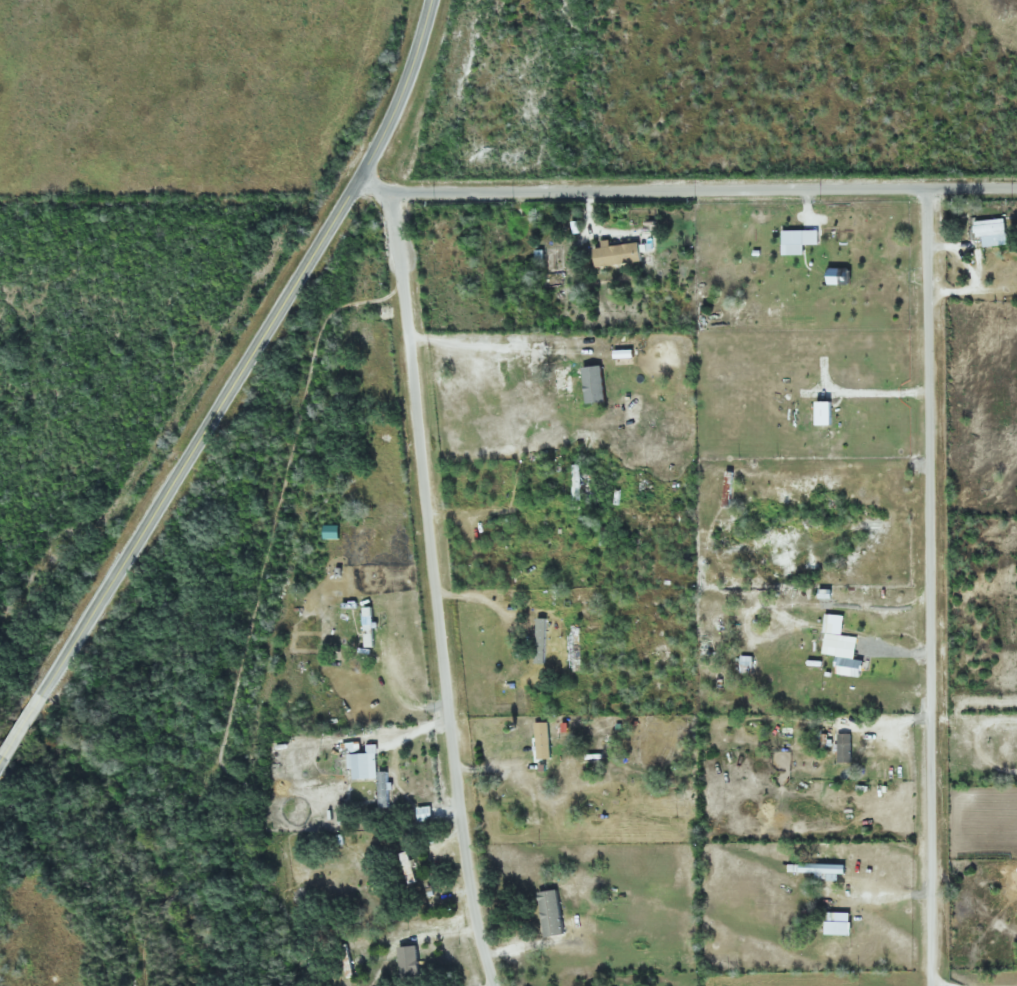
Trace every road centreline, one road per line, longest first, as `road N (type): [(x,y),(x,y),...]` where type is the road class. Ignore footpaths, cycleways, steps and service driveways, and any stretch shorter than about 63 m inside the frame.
road 1 (tertiary): [(433,0),(384,140),(0,772)]
road 2 (residential): [(387,192),(472,918),(491,985)]
road 3 (residential): [(924,189),(930,985)]
road 4 (residential): [(357,179),(387,192),(1016,188)]

